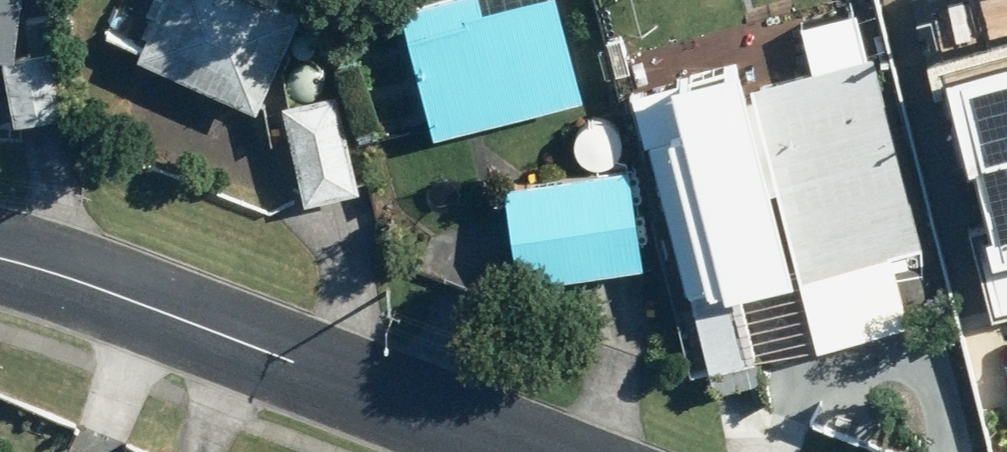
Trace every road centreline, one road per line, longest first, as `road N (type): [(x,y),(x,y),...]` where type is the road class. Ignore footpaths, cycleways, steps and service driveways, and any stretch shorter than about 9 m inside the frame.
road 1 (residential): [(0,258),(524,451)]

